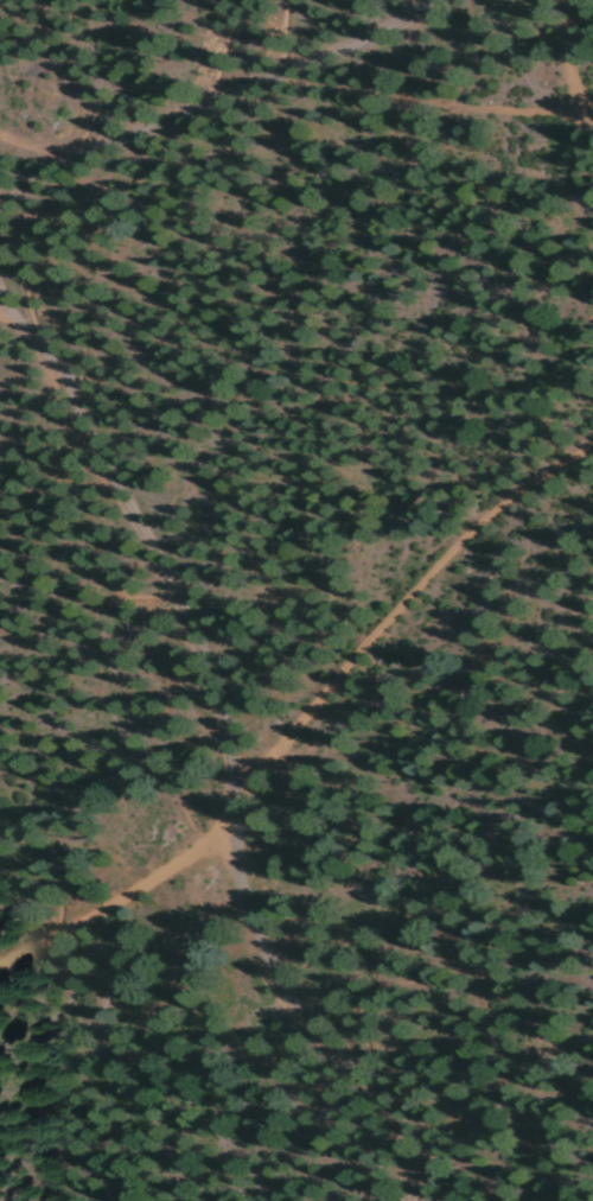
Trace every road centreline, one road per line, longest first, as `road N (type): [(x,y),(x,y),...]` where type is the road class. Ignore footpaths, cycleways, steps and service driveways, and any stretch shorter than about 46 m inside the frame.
road 1 (track): [(407,1200),(408,1148),(398,1123),(308,1013),(263,941),(230,707),(190,671),(191,614),(160,570),(123,483),(64,462),(51,356),(0,286)]
road 2 (track): [(592,450),(515,494),(446,553),(206,847),(0,972)]
road 3 (residential): [(0,214),(66,165),(372,43),(432,0)]
road 4 (track): [(372,43),(413,87),(444,104),(592,117)]
road 5 (track): [(558,0),(568,81),(586,115)]

